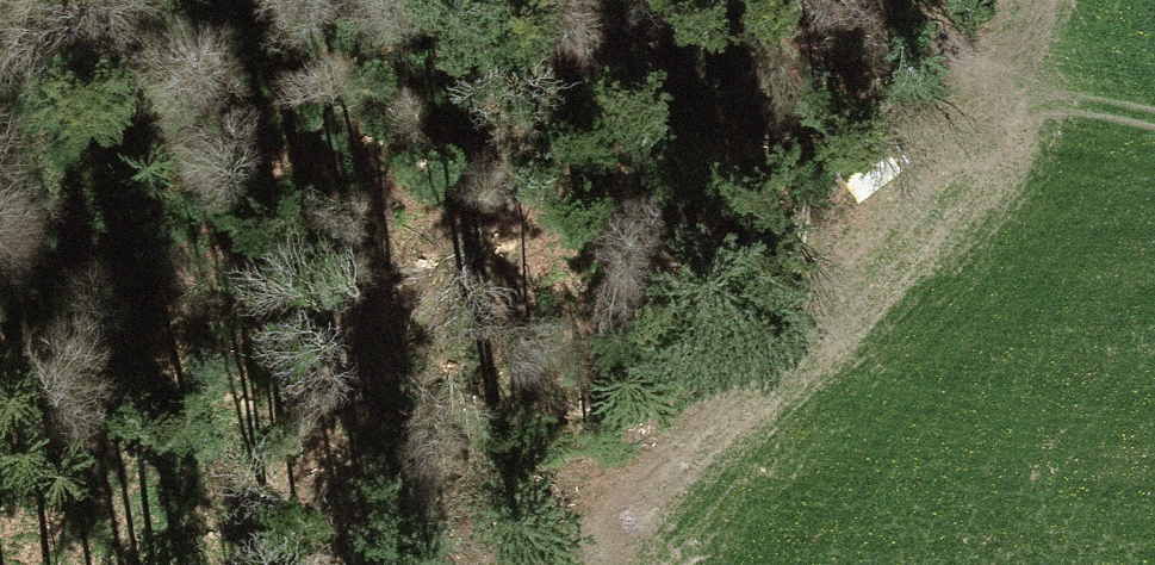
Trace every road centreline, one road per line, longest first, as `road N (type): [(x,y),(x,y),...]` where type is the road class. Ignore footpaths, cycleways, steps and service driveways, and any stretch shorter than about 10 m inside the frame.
road 1 (track): [(500,564),(938,26)]
road 2 (track): [(861,0),(1154,100)]

